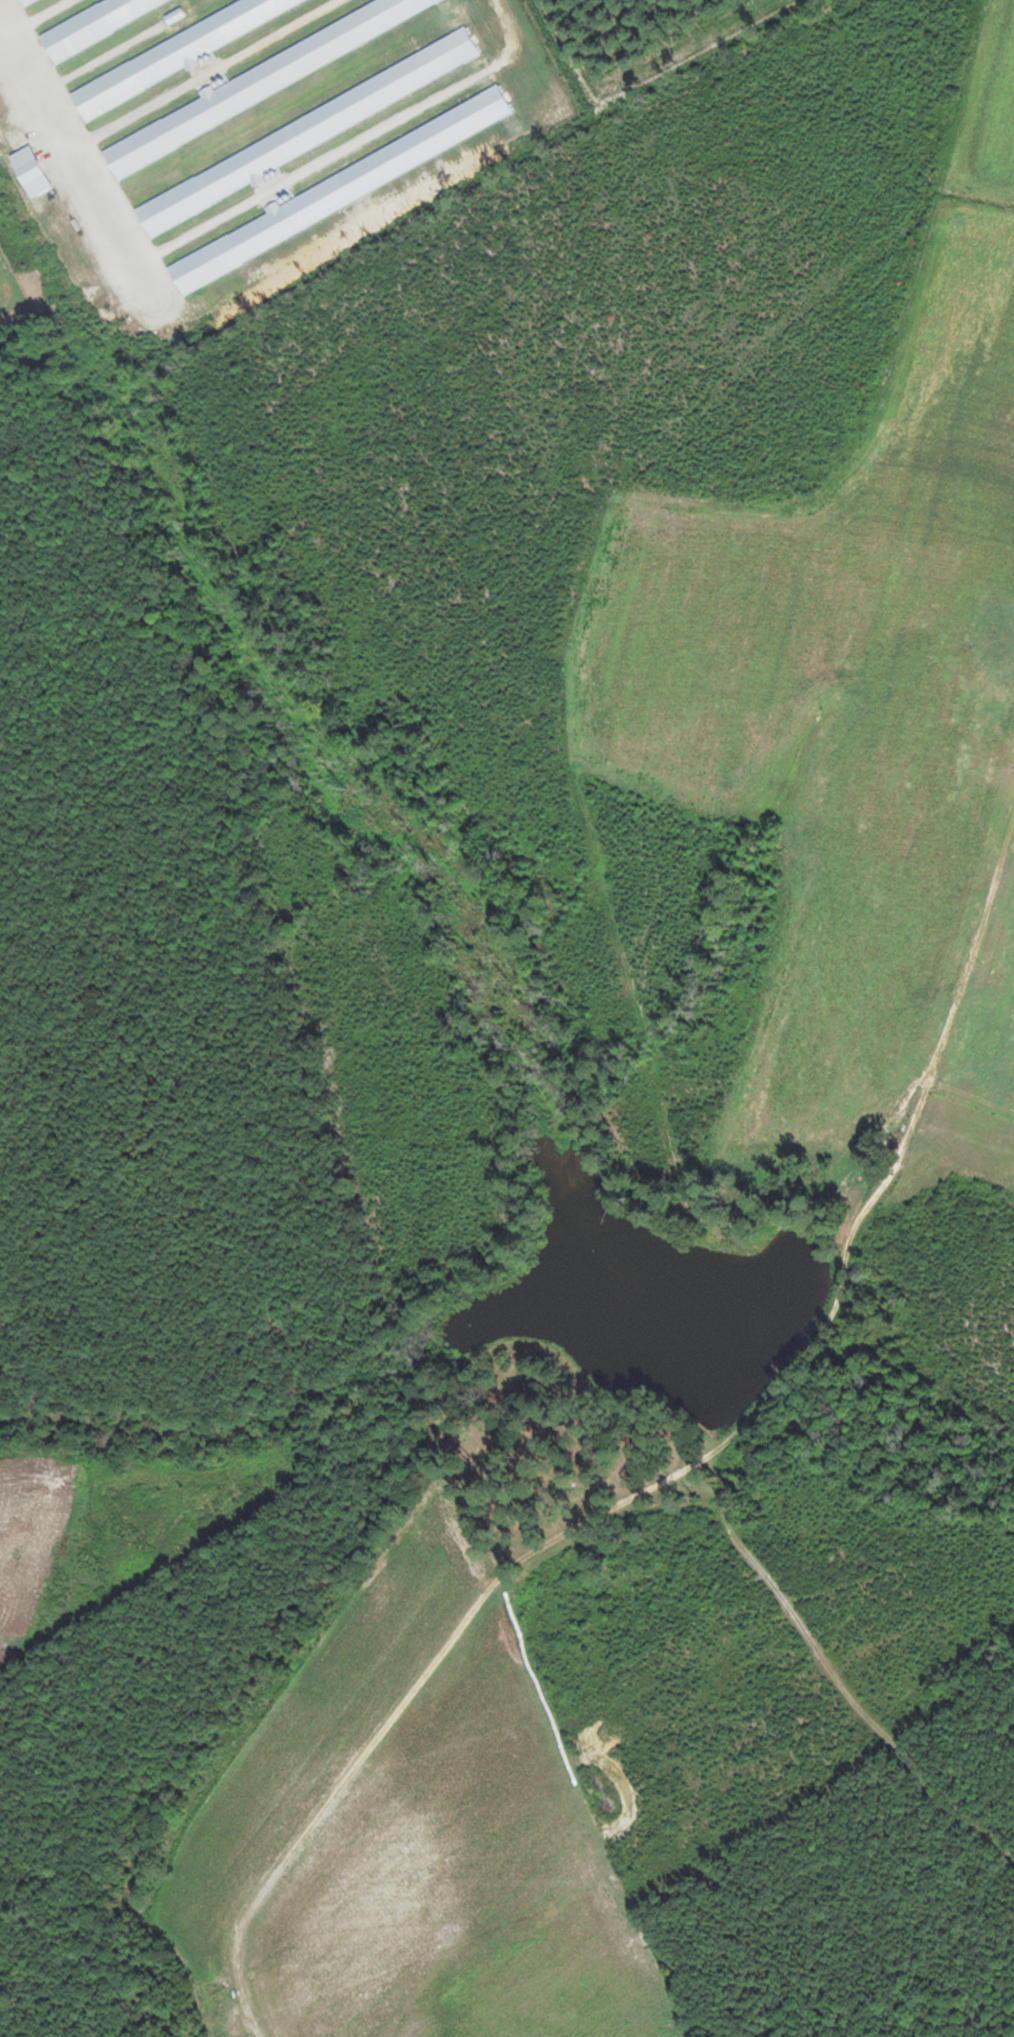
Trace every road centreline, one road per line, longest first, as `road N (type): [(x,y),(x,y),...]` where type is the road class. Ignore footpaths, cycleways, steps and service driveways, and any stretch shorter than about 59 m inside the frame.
road 1 (residential): [(264,2036),(241,1984),(242,1932),(492,1585),(571,1526),(678,1477),(730,1439)]

